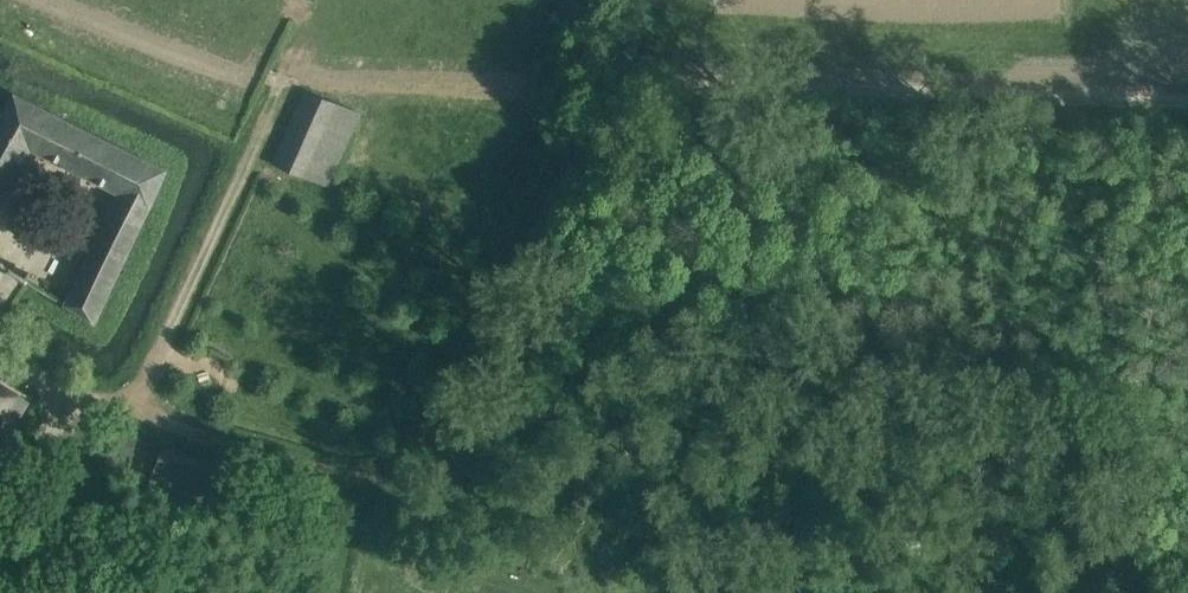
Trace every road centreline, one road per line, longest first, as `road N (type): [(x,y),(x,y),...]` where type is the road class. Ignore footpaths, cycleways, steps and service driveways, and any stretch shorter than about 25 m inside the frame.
road 1 (track): [(1040,102),(635,98),(596,112),(570,130),(421,435),(408,456),(376,476),(347,477),(127,405),(55,399)]
road 2 (track): [(127,405),(249,149)]
road 3 (unclassified): [(0,543),(56,417),(47,383),(0,356)]
road 4 (track): [(1040,102),(1187,106)]

